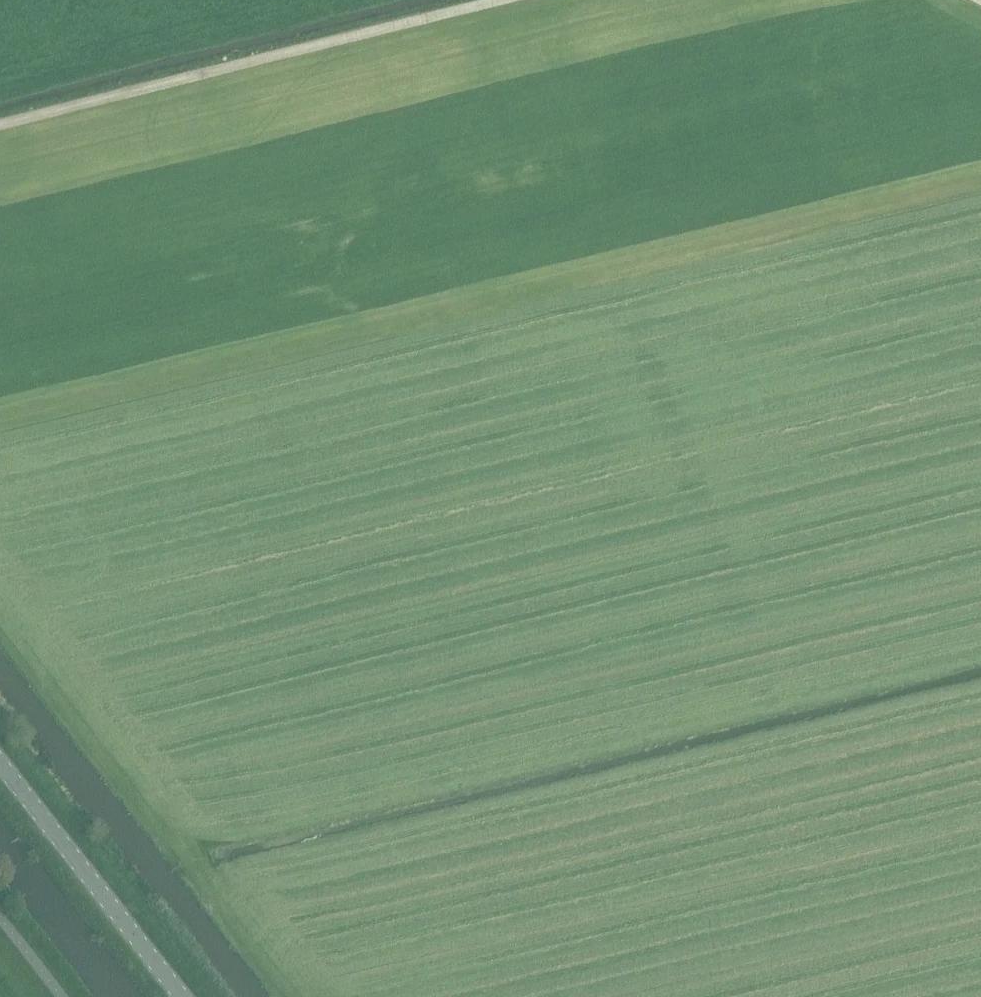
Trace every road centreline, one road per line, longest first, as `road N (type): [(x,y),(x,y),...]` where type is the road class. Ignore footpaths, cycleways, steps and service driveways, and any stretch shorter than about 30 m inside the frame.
road 1 (track): [(0,124),(505,0)]
road 2 (tertiary): [(182,996),(0,763)]

